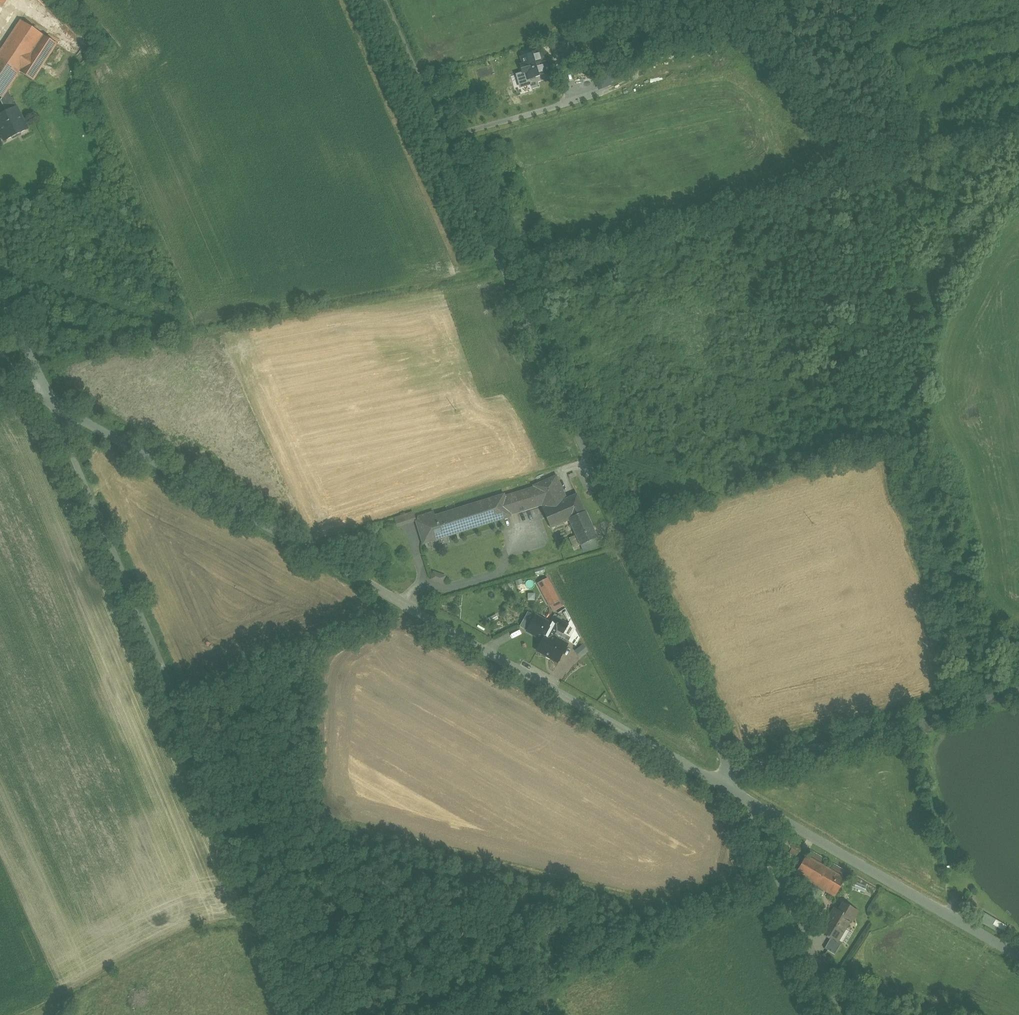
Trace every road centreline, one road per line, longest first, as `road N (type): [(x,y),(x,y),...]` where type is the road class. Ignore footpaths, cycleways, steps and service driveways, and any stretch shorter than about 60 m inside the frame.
road 1 (unclassified): [(385,0),(735,789)]
road 2 (unclassified): [(735,789),(29,391)]
road 3 (residential): [(297,1014),(29,391)]
road 4 (unclassified): [(1018,956),(735,789)]
road 5 (track): [(1018,695),(747,768),(735,789)]
road 6 (unclassified): [(735,789),(839,1014)]

